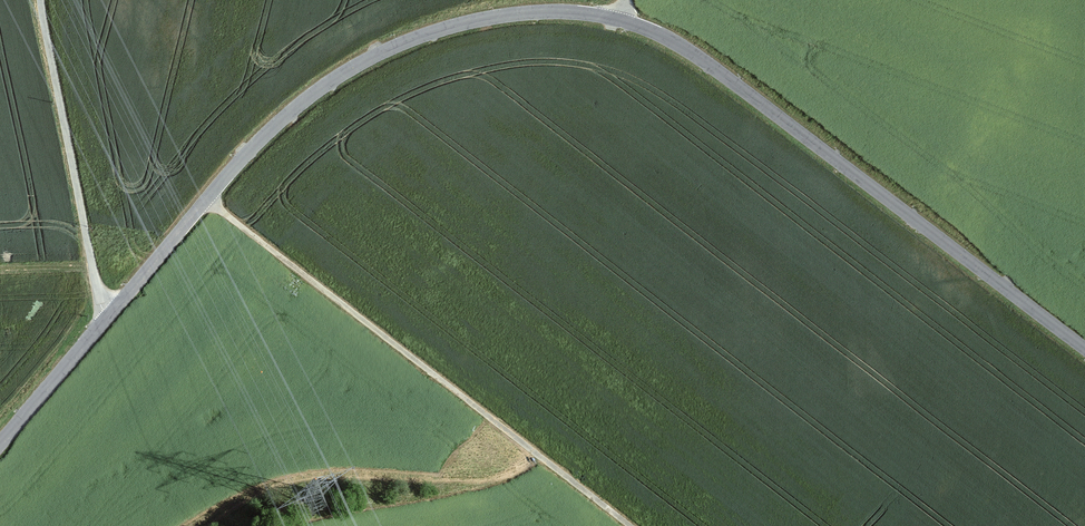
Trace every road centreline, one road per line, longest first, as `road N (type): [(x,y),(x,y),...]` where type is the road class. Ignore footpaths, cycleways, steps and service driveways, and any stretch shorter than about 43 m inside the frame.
road 1 (tertiary): [(105,322),(260,143),(317,94),(413,42),(485,21),(560,13),(621,21),(707,64),(1084,352)]
road 2 (track): [(208,202),(626,525)]
road 3 (unclassified): [(105,322),(40,0)]
road 4 (tertiary): [(0,447),(105,322)]

